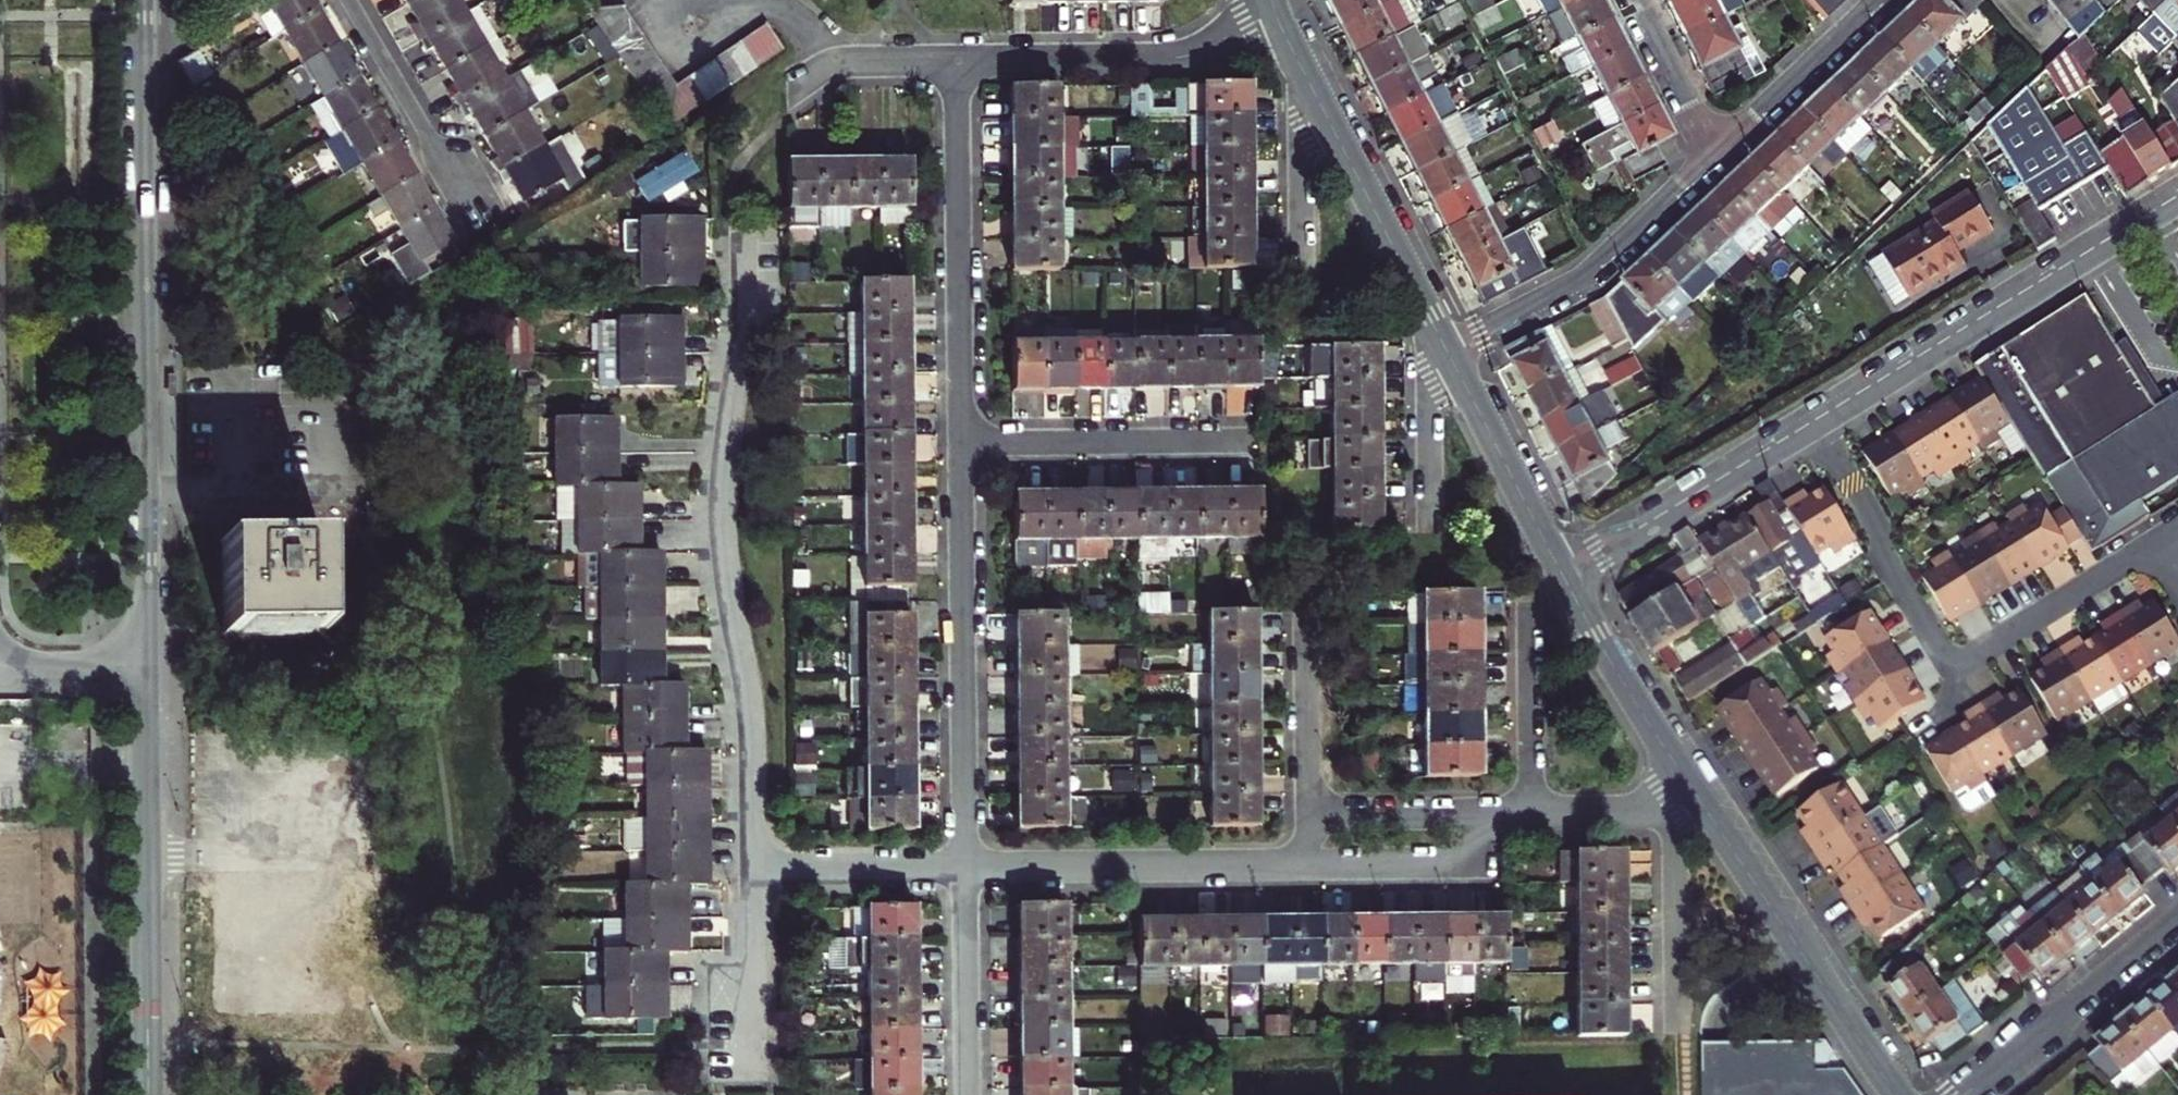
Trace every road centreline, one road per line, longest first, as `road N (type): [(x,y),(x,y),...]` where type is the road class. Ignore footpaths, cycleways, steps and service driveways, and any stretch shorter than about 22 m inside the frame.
road 1 (residential): [(144,668),(144,0)]
road 2 (residential): [(751,229),(751,300),(720,525),(751,710),(753,868)]
road 3 (residential): [(1815,432),(1958,671),(2167,542),(2177,554)]
road 4 (residential): [(1815,432),(2177,206)]
road 5 (residential): [(144,668),(147,1094)]
road 6 (residential): [(962,445),(967,867)]
road 7 (residential): [(958,62),(962,445)]
road 8 (residential): [(1697,794),(1898,1094)]
road 9 (residential): [(967,867),(1311,865)]
road 10 (residential): [(1712,156),(1569,283),(1448,354)]
road 11 (residential): [(958,62),(1151,62),(1209,48),(1275,8)]
road 12 (residential): [(962,445),(1255,441)]
road 13 (residential): [(1568,584),(1815,432)]
road 14 (residential): [(1318,100),(1448,354)]
road 15 (residential): [(1967,1094),(2177,924)]
road 16 (residential): [(351,0),(488,229)]
road 17 (residential): [(1448,354),(1568,584)]
road 18 (residential): [(1568,584),(1697,794)]
road 19 (residential): [(1311,865),(1487,865),(1488,811)]
road 20 (residential): [(967,867),(970,1094)]
road 21 (residential): [(1876,0),(1712,156)]
road 22 (residential): [(1678,1033),(1672,809)]
road 23 (residential): [(753,868),(967,867)]
road 24 (residential): [(753,868),(755,1079)]
road 25 (residential): [(1527,811),(1525,605)]
road 26 (residential): [(1448,354),(1431,388),(1432,533)]
road 27 (residential): [(1318,100),(1306,134),(1310,277)]
road 28 (residential): [(787,91),(849,63),(958,62)]
road 29 (residential): [(1488,811),(1311,811)]
road 30 (residential): [(1633,0),(1712,156)]
road 31 (residential): [(1307,637),(1311,811)]
road 32 (residential): [(1527,811),(1672,809)]
road 33 (residential): [(0,669),(144,668)]

